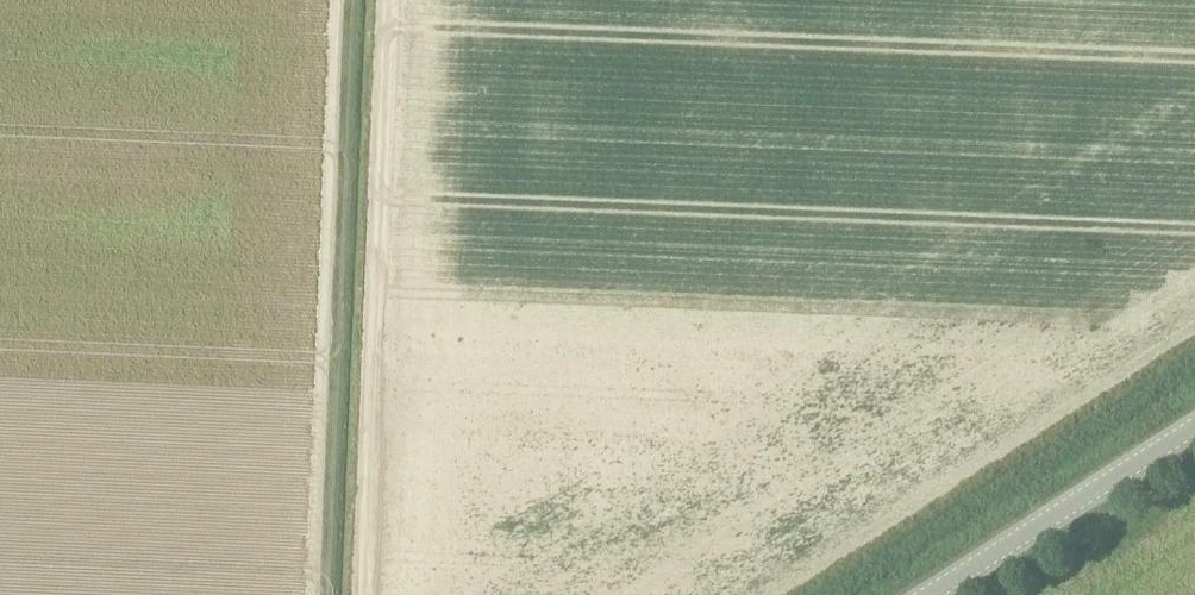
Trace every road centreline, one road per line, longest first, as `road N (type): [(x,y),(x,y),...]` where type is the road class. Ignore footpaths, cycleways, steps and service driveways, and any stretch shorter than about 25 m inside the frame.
road 1 (unclassified): [(930,594),(1194,427)]

